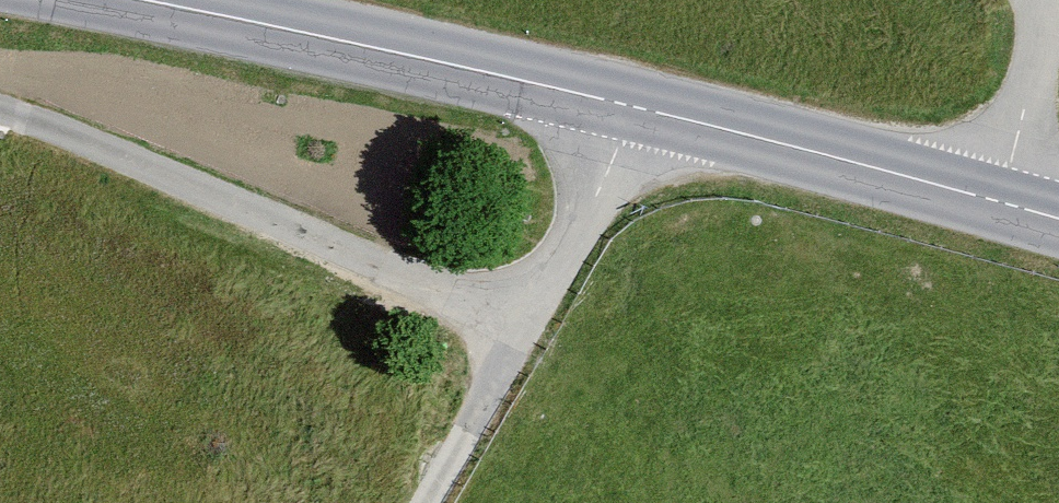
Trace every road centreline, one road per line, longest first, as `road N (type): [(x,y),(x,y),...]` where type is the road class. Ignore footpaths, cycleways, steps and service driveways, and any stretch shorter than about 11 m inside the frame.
road 1 (secondary): [(1058,218),(638,107),(147,0)]
road 2 (track): [(1003,202),(1047,0)]
road 3 (track): [(527,329),(425,502)]

